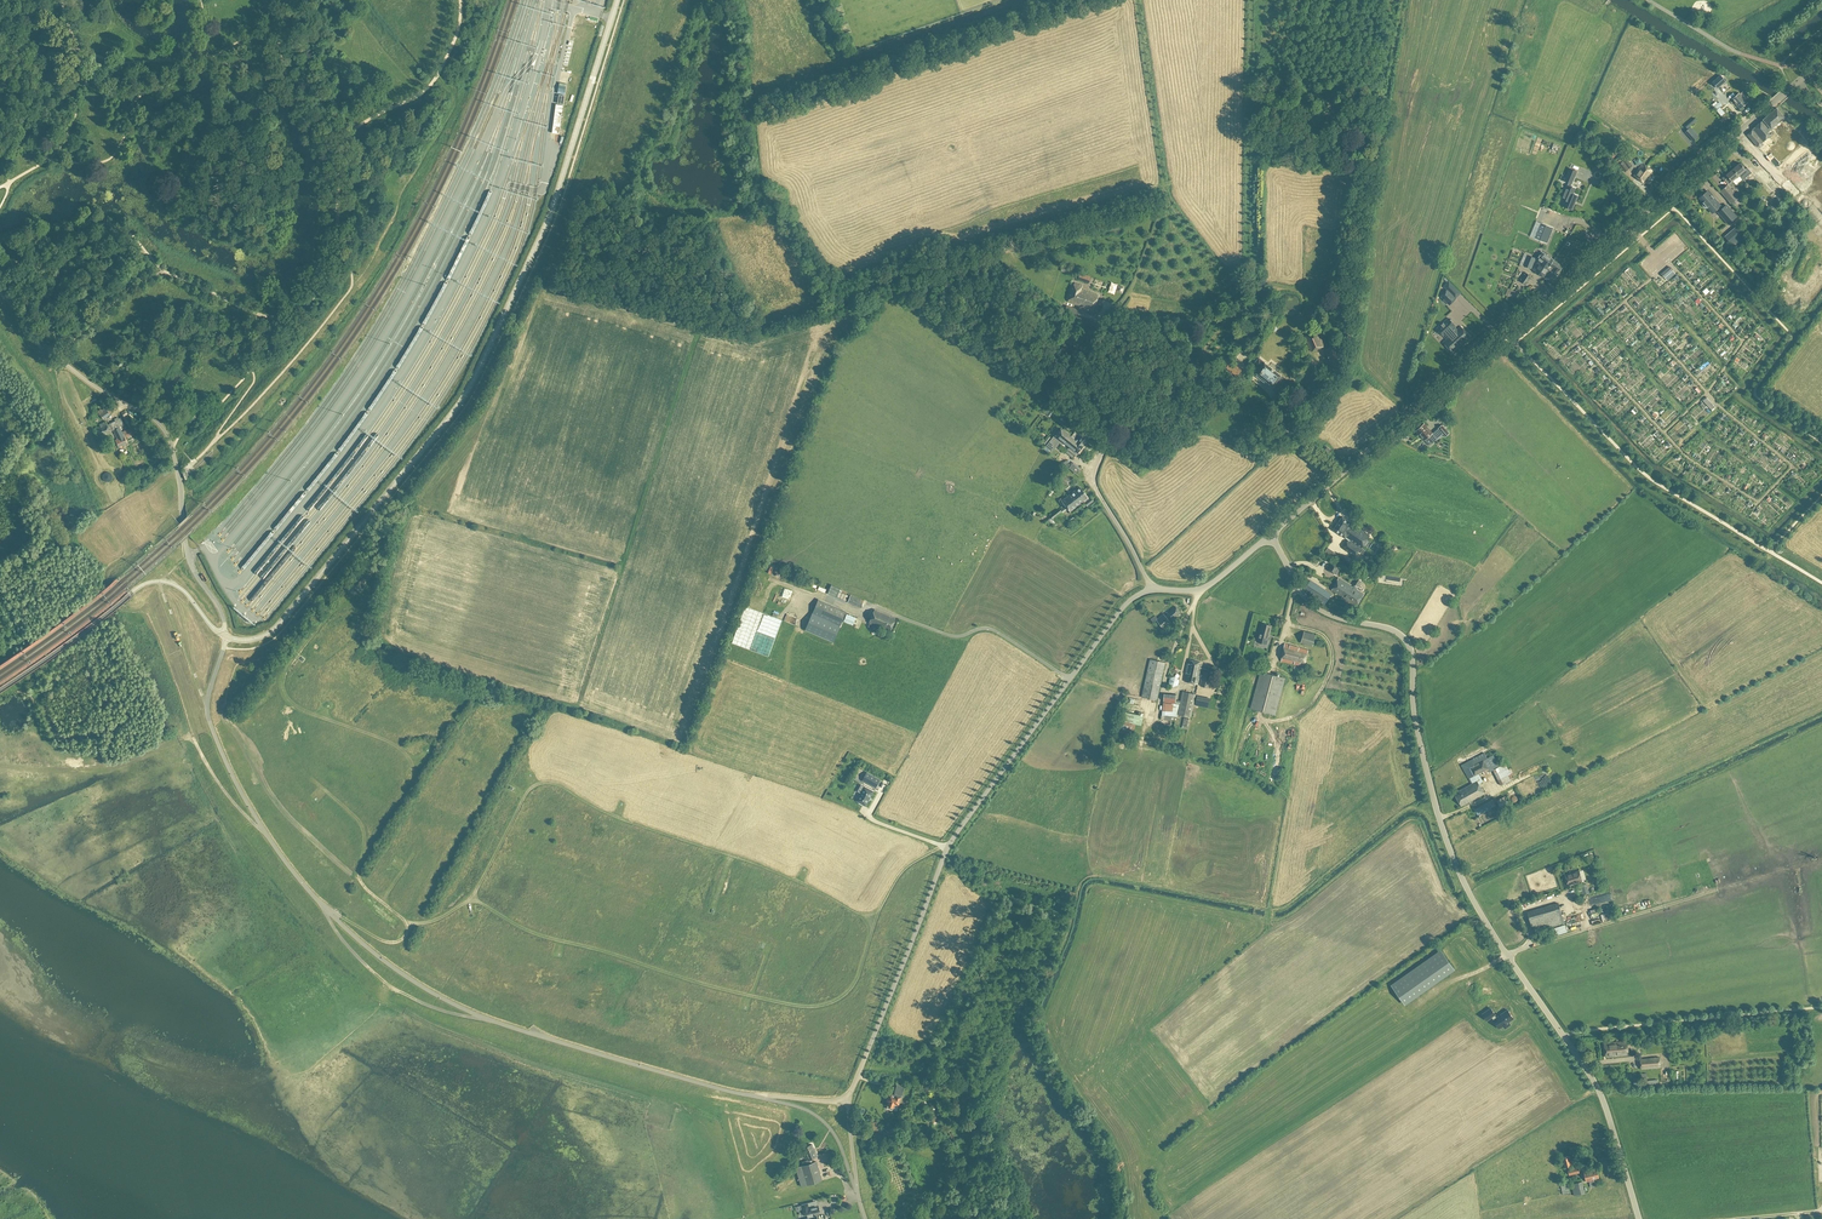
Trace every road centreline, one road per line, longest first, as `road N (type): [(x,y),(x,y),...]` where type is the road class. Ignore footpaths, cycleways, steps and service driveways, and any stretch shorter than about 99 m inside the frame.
road 1 (unclassified): [(754,1095),(483,1017),(396,970),(321,904),(267,835),(208,717),(224,620),(187,556),(169,440),(150,416),(48,354),(0,292)]
road 2 (unclassified): [(1639,1218),(1607,1106),(1454,861),(1427,772),(1409,643),(1397,631),(1318,607),(1271,534)]
road 3 (unclassified): [(1271,534),(1798,81)]
road 4 (track): [(389,984),(351,950),(321,904),(385,942),(404,939),(404,922),(364,886),(360,868),(413,780),(413,763),(390,741),(292,702),(284,683),(288,664),(349,591)]
road 5 (track): [(404,922),(436,920),(468,899),(528,791),(551,781),(609,813),(775,869),(867,913),(880,909),(908,865),(948,847)]
road 6 (track): [(622,563),(703,325),(763,336),(917,291),(1052,399)]
road 7 (unclassified): [(847,1095),(950,843),(1123,607),(1151,590)]
road 8 (track): [(474,893),(556,940),(806,1006),(850,989),(880,909)]
road 9 (track): [(0,765),(101,770),(193,733),(219,783),(267,835)]
road 10 (unclassified): [(1151,590),(1096,488),(1101,443),(1051,396),(1098,320)]
road 11 (track): [(1508,956),(1716,890)]
road 12 (unclassified): [(857,1192),(825,1122),(754,1095)]
road 13 (unclassified): [(1151,590),(1207,586),(1271,534)]

